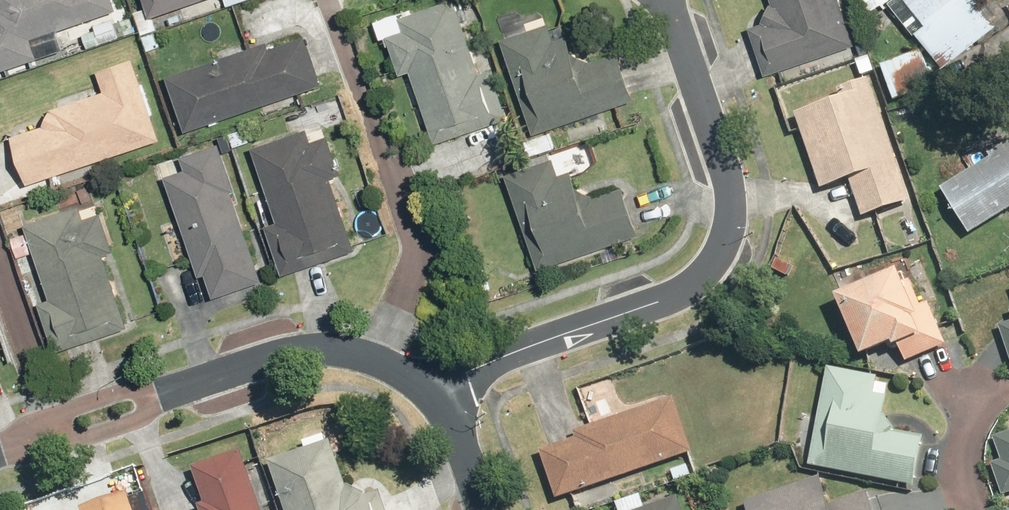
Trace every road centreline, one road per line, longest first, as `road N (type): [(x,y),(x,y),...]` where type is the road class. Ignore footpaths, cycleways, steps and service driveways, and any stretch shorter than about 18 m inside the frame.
road 1 (residential): [(670,0),(733,201),(722,246),(690,288),(426,385)]
road 2 (residential): [(426,385),(378,360),(328,350),(267,360),(0,451)]
road 3 (residential): [(487,509),(461,430),(426,385)]
road 4 (residential): [(1008,391),(986,413),(974,463),(989,509)]

